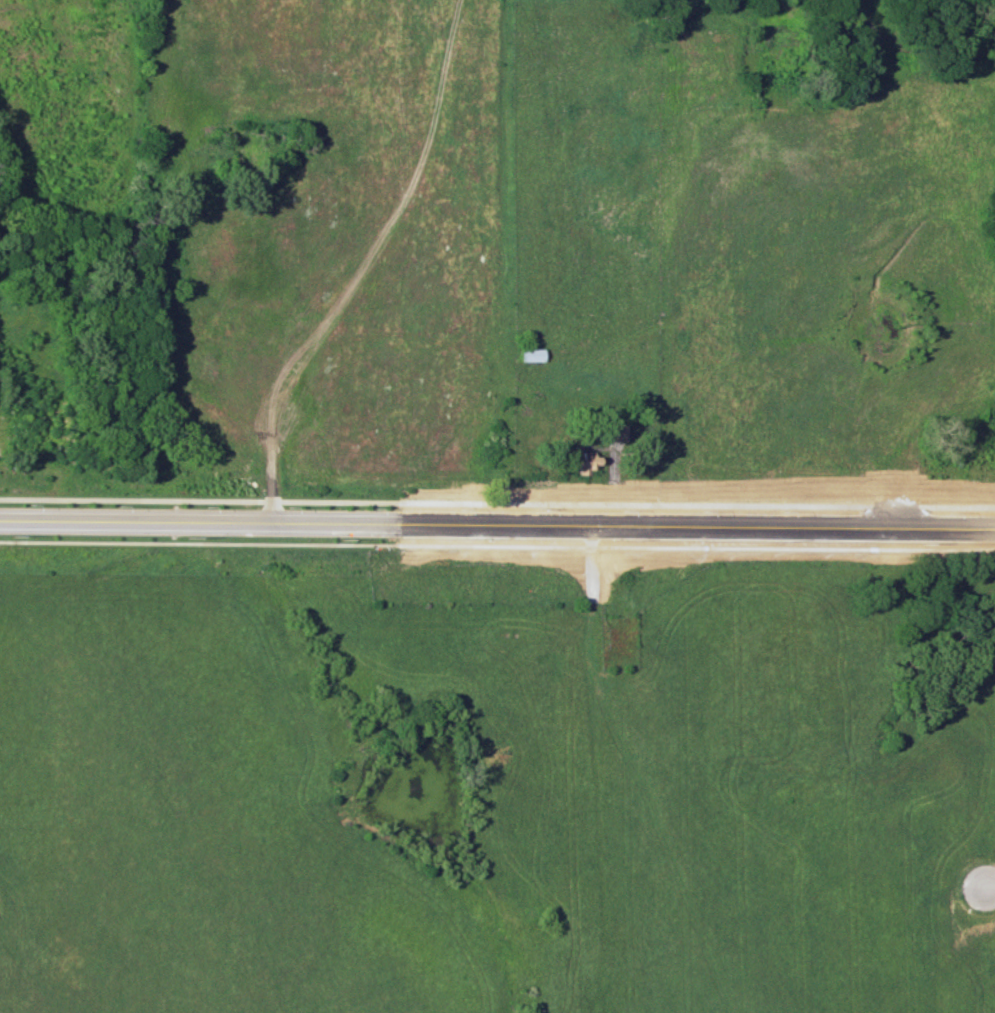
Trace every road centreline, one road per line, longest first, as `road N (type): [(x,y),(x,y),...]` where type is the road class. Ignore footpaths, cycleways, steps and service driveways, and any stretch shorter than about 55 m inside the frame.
road 1 (tertiary): [(0,520),(994,525)]
road 2 (residential): [(886,353),(729,0)]
road 3 (residential): [(511,371),(832,371),(886,353)]
road 4 (residential): [(886,353),(908,415),(909,525)]
road 5 (residential): [(886,524),(886,353)]

